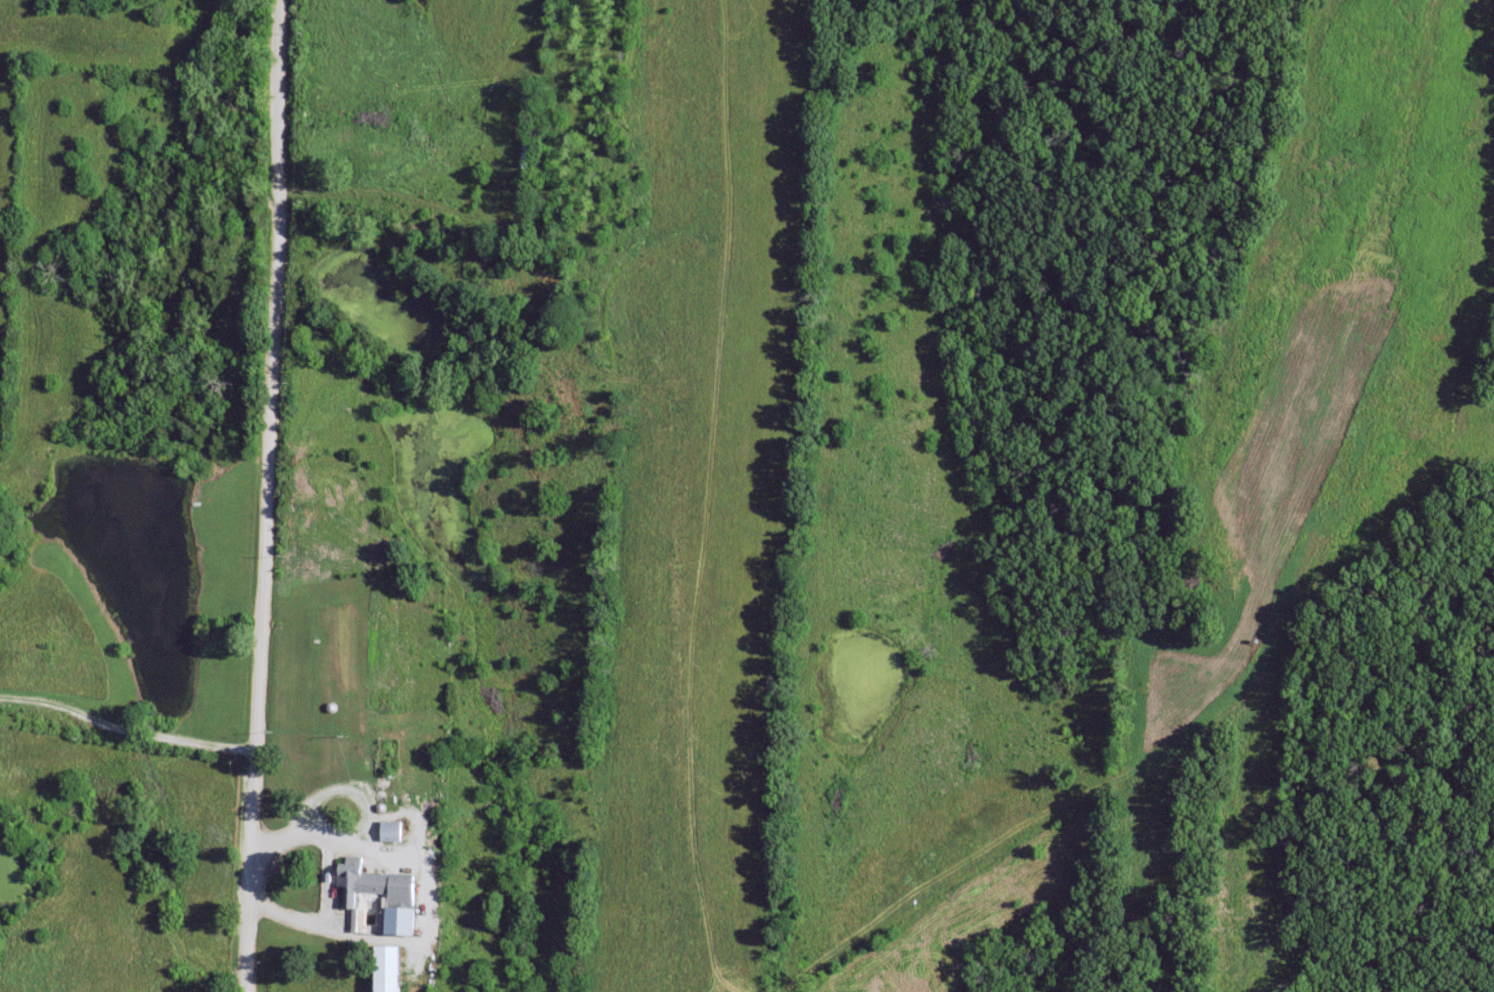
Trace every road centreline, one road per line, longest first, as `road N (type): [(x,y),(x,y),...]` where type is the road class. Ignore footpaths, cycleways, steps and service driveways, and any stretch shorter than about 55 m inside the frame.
road 1 (residential): [(242,991),(274,0)]

